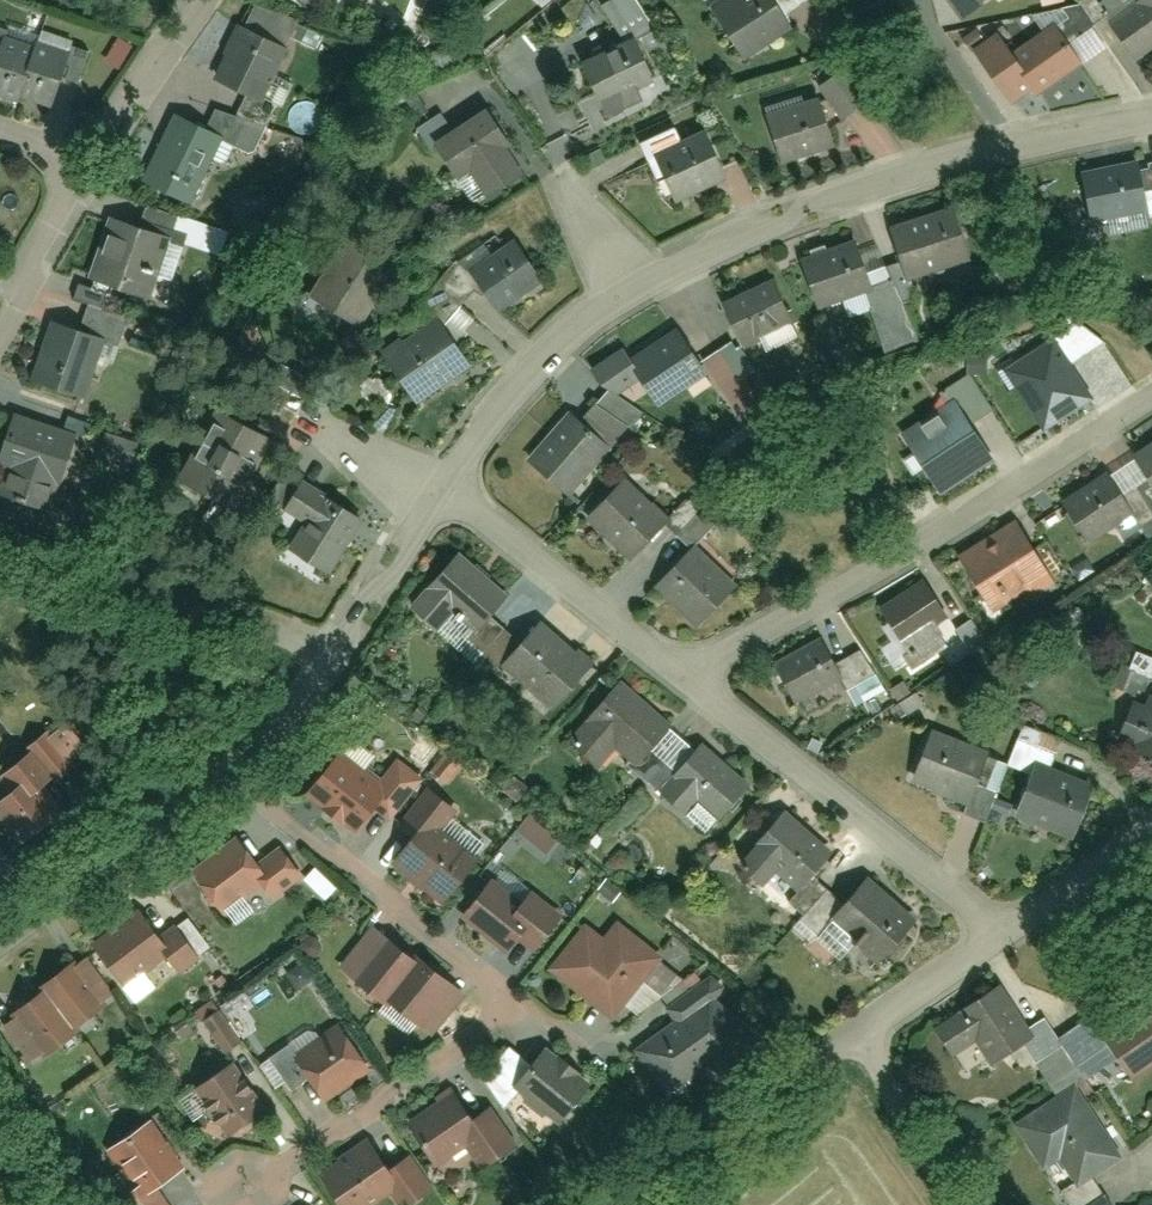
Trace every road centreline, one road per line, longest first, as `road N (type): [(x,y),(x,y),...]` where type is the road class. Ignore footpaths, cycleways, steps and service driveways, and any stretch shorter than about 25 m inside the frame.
road 1 (residential): [(1151,123),(1087,131),(830,202),(694,256),(541,357),(446,485)]
road 2 (residential): [(224,772),(454,945),(508,1000),(384,1106),(236,1198)]
road 3 (residential): [(683,676),(958,522),(1151,391)]
road 4 (residential): [(683,676),(1004,941)]
road 5 (residential): [(0,536),(339,646)]
road 6 (residential): [(446,485),(683,676)]
road 7 (residential): [(854,1030),(609,1204)]
road 8 (residential): [(224,772),(0,945)]
road 9 (residential): [(979,1204),(854,1030)]
road 10 (residential): [(0,341),(104,162)]
road 11 (residential): [(104,162),(218,0)]
road 12 (residential): [(446,485),(339,646)]
road 13 (residential): [(1151,842),(1004,941)]
road 14 (residential): [(1004,941),(854,1030)]
road 15 (residential): [(339,646),(293,712),(224,772)]

